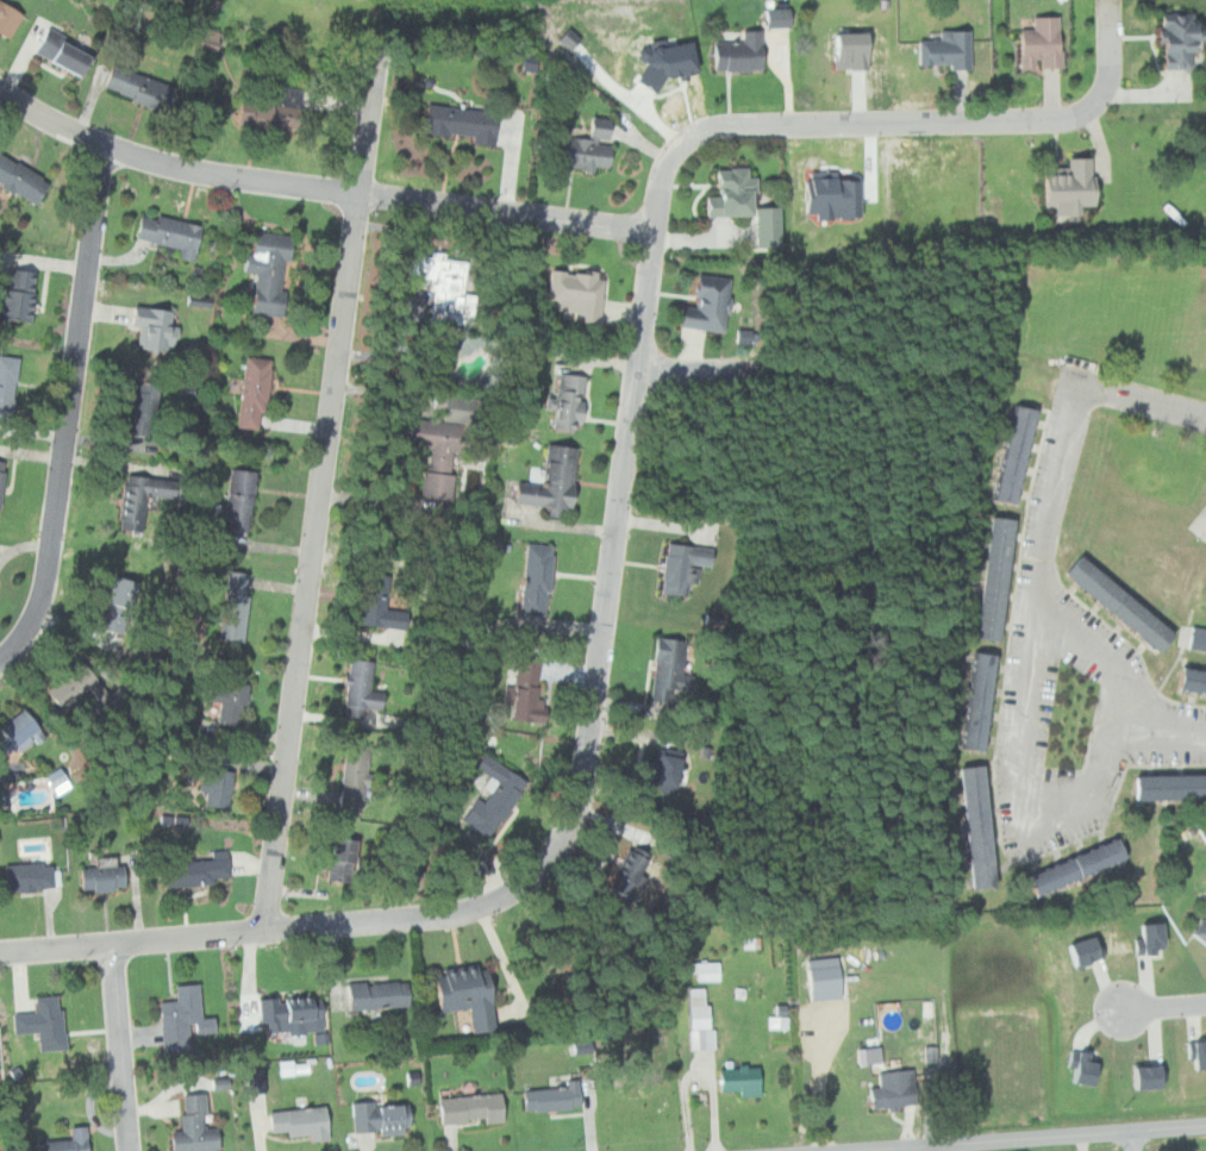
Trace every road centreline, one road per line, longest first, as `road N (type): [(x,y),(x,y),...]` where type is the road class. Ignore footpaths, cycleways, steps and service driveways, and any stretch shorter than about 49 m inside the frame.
road 1 (residential): [(0,952),(448,918),(493,903),(527,881),(563,840),(574,812),(598,688),(667,159),(707,137),(739,131),(1064,121),(1098,101),(1106,80),(1108,0)]
road 2 (residential): [(261,932),(382,56)]
road 3 (residential): [(1079,411),(1041,552),(1036,590),(1023,714),(1032,827),(1055,827),(1082,814),(1106,701),(1098,675),(1033,615)]
road 4 (residential): [(654,230),(170,170),(67,133),(0,93)]
road 5 (residential): [(0,662),(30,626),(50,558),(101,146)]
road 6 (tertiary): [(1205,1126),(824,1150)]
road 7 (residential): [(635,377),(781,371),(838,389),(864,434),(868,467)]
road 8 (residential): [(130,1150),(111,943)]
road 9 (residential): [(1079,411),(1082,394),(1112,393),(1205,418)]

